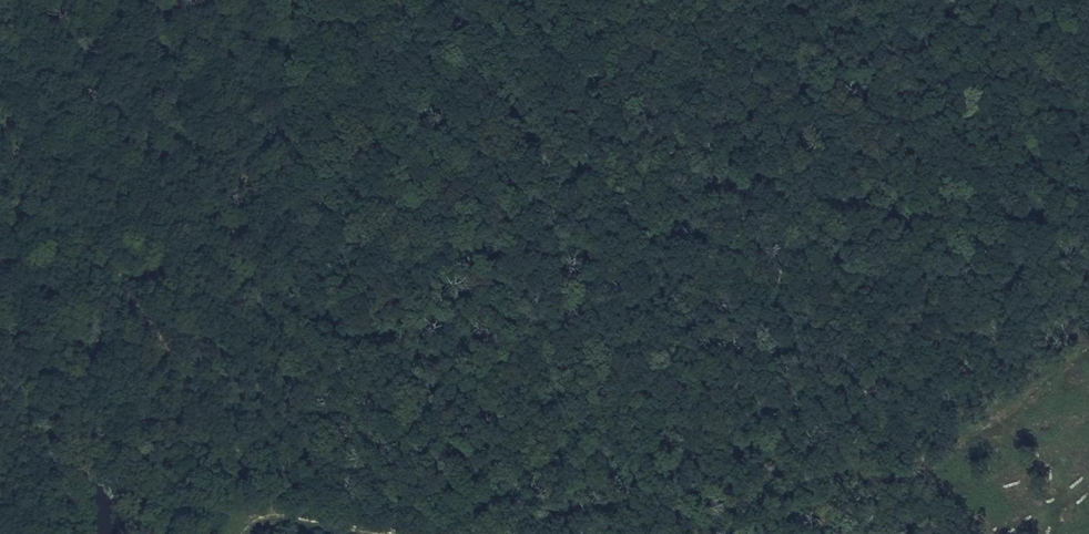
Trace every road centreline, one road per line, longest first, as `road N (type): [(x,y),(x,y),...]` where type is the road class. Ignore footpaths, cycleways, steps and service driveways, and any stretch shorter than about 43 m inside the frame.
road 1 (track): [(239,533),(258,513),(282,506),(460,533)]

